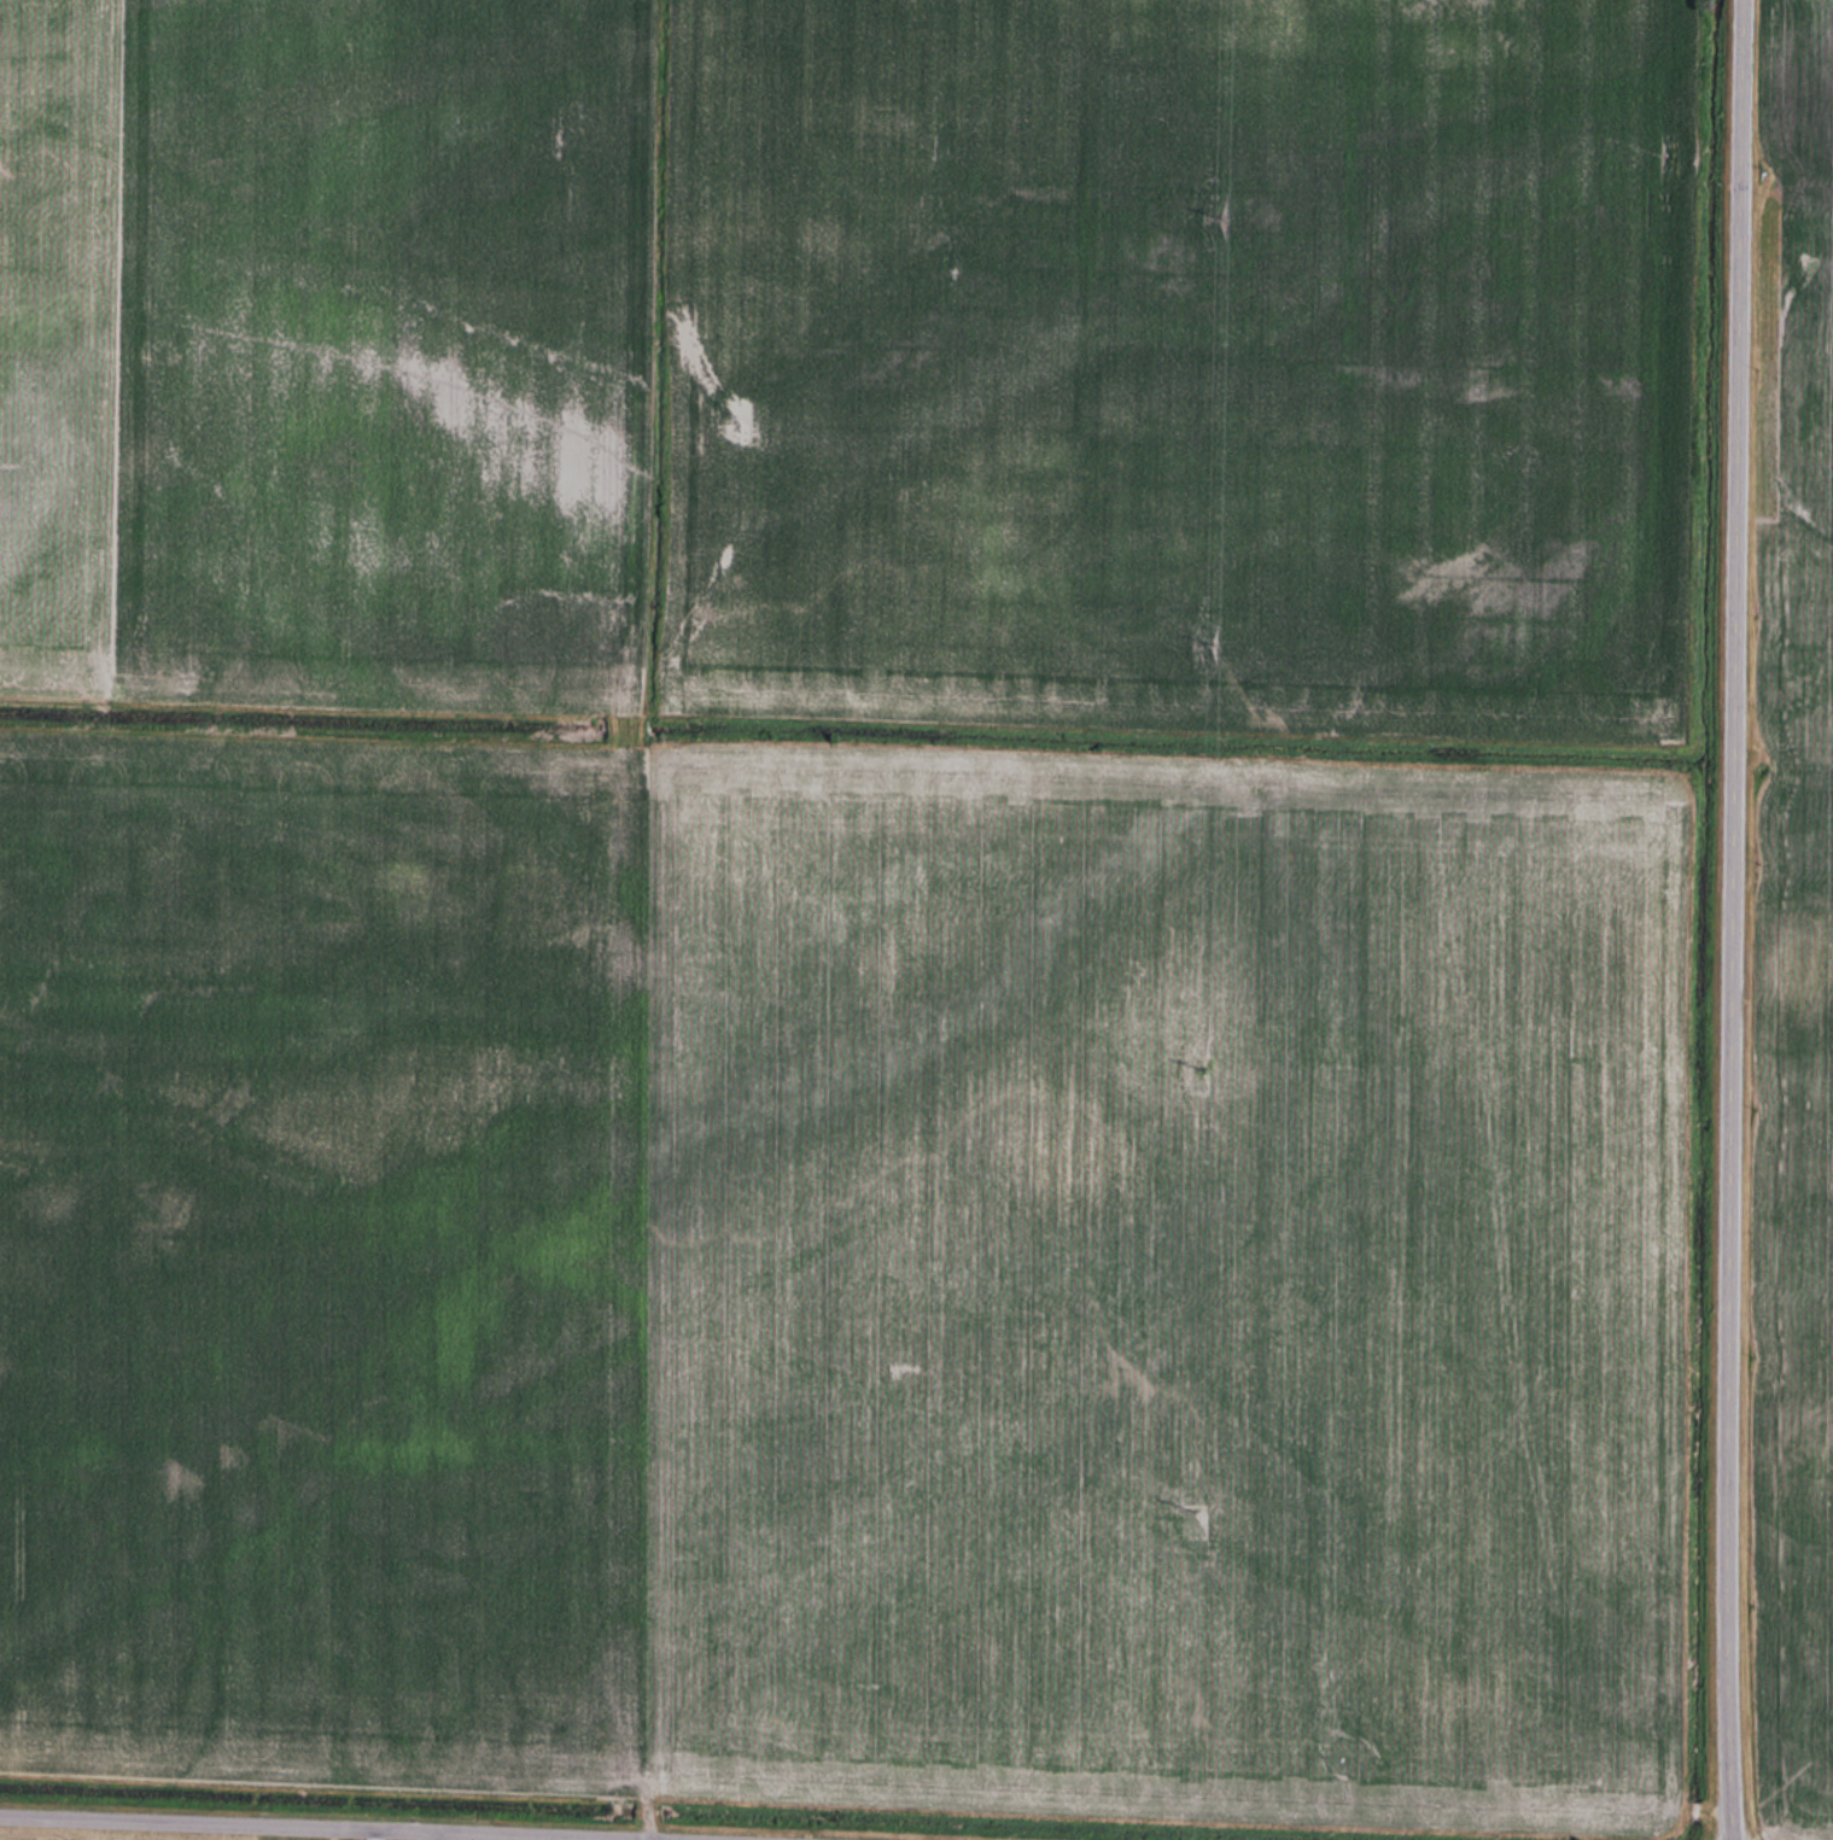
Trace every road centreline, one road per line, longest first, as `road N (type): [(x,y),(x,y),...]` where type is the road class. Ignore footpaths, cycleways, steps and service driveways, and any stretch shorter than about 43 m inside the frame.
road 1 (tertiary): [(1738,1839),(1741,0)]
road 2 (residential): [(632,1839),(0,1813)]

